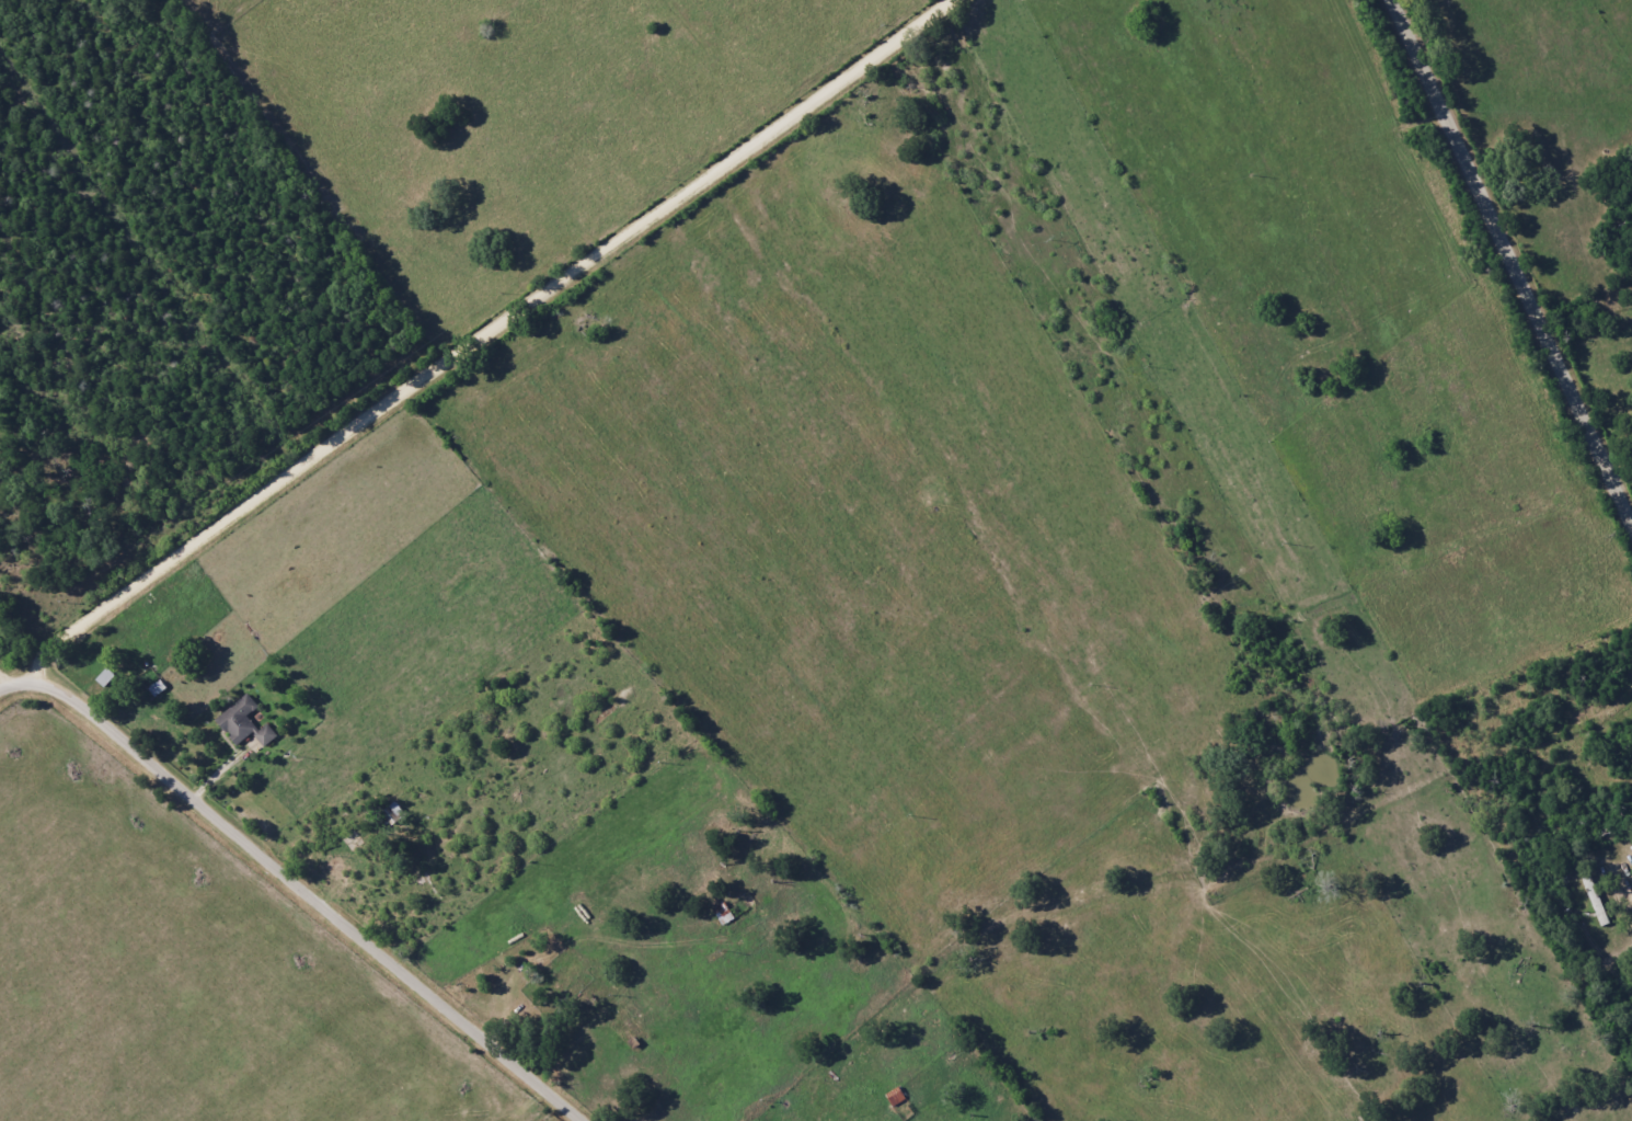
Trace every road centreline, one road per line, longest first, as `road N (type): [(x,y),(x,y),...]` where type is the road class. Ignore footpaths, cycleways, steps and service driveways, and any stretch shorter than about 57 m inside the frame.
road 1 (residential): [(48,683),(70,637),(963,0)]
road 2 (residential): [(586,1120),(82,698),(42,682),(0,695)]
road 3 (residential): [(1631,507),(1395,0)]

